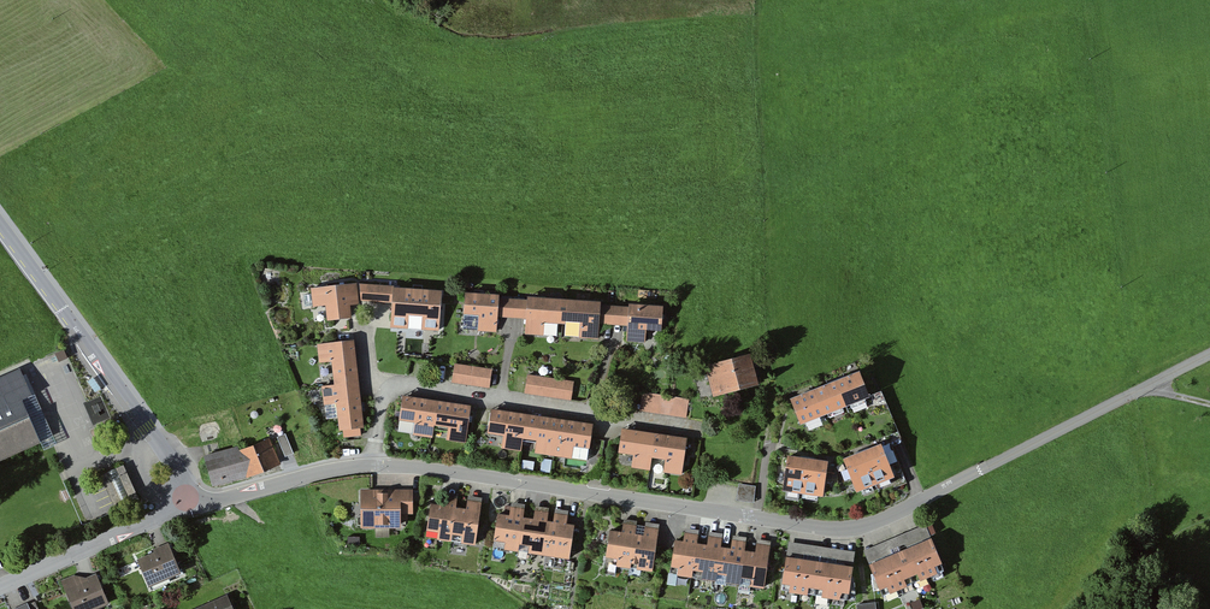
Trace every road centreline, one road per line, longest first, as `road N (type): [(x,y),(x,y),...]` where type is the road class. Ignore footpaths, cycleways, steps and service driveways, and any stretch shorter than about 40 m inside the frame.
road 1 (residential): [(980,470),(856,527),(401,465),(333,469),(223,499),(186,497)]
road 2 (residential): [(0,225),(175,466),(186,497)]
road 3 (unclassified): [(1209,354),(980,470)]
road 4 (residential): [(186,497),(172,511),(0,586)]

